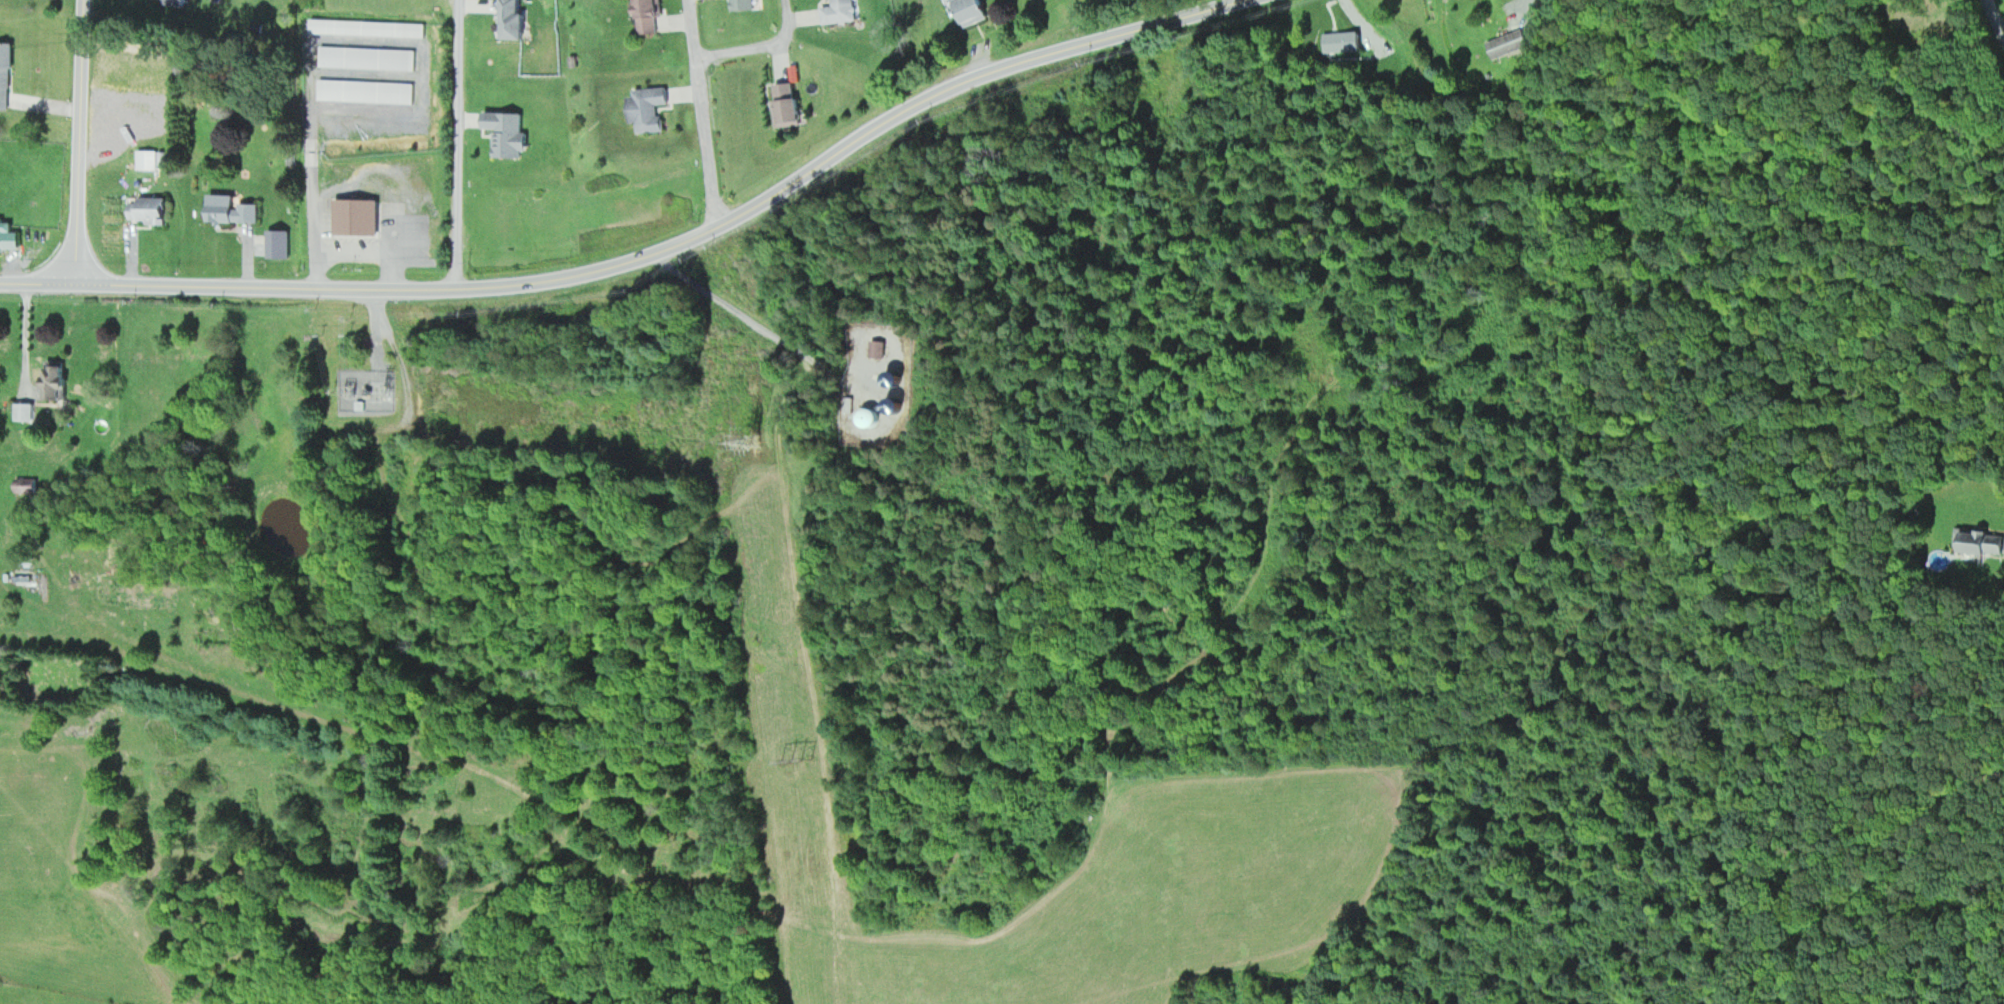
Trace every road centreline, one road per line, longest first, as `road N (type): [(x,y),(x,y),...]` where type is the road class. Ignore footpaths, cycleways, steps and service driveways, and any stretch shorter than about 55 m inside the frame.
road 1 (secondary): [(0,280),(450,285),(594,269),(735,217),(875,128),(976,78),(1235,0)]
road 2 (residential): [(450,285),(456,0)]
road 3 (tertiary): [(73,281),(80,0)]
road 4 (residential): [(712,228),(685,0)]
road 5 (residential): [(692,59),(771,44),(783,32),(783,0)]

